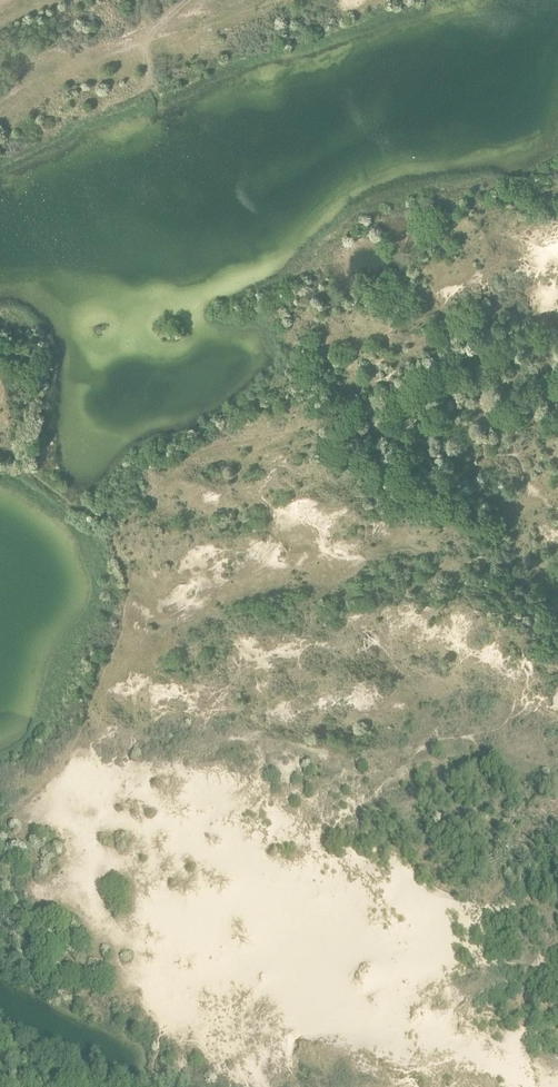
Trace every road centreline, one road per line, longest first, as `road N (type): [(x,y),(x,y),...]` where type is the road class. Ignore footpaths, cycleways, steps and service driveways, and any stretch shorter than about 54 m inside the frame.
road 1 (track): [(557,858),(498,767),(476,743),(452,738),(427,746),(329,825),(227,847),(189,899),(156,902),(142,919),(156,1058),(141,1086)]
road 2 (track): [(0,114),(57,75),(239,14)]

